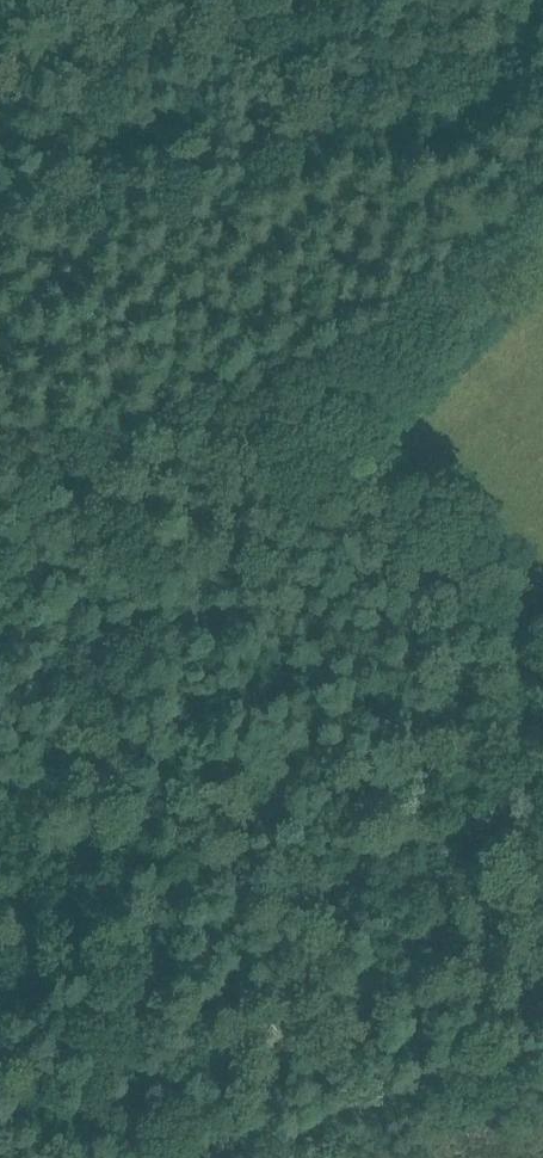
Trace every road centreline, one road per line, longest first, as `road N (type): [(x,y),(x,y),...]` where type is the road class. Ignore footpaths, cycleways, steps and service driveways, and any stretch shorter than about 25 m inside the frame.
road 1 (track): [(542,1052),(197,1157)]

